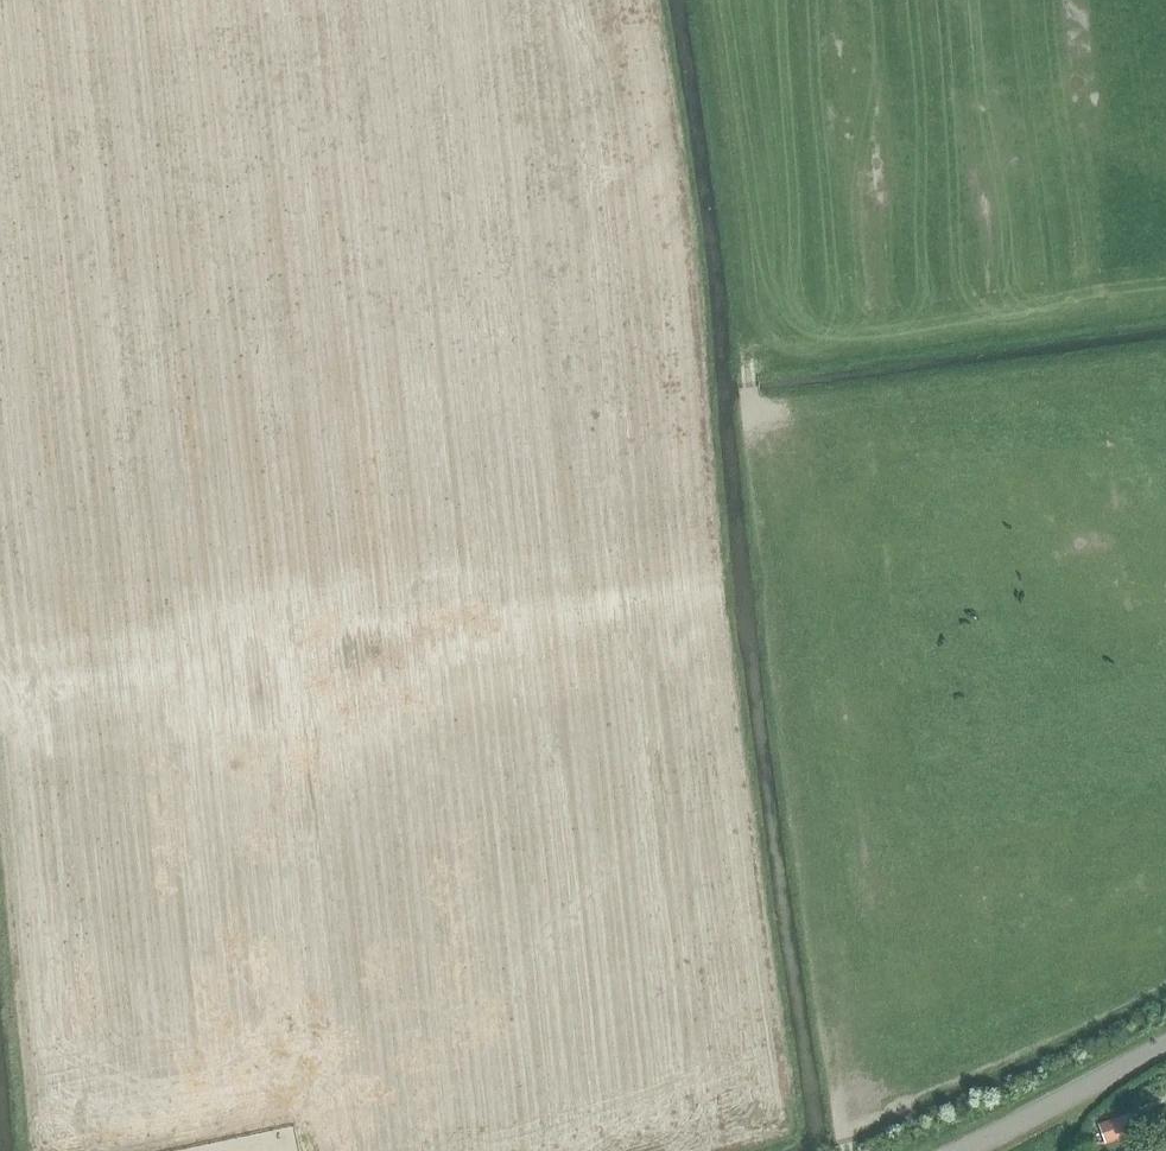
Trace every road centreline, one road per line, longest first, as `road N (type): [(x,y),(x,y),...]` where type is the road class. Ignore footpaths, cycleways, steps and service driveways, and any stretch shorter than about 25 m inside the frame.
road 1 (tertiary): [(959,1150),(1165,1045)]

